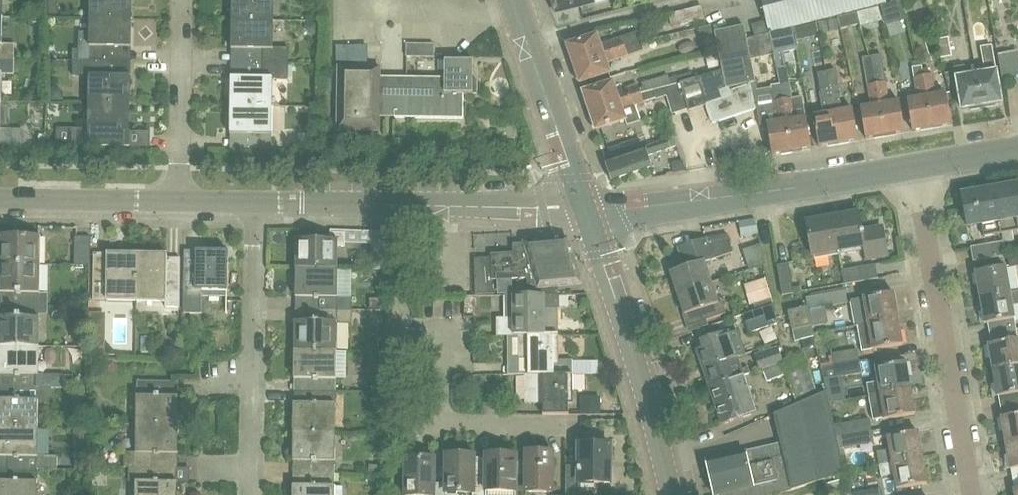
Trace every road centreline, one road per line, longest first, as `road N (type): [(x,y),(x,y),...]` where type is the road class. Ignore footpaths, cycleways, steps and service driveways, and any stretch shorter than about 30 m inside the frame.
road 1 (residential): [(969,494),(911,169)]
road 2 (secondary): [(672,494),(585,209)]
road 3 (residential): [(250,494),(257,205)]
road 4 (residential): [(446,432),(438,207)]
road 5 (secondary): [(585,209),(513,0)]
road 6 (tertiary): [(789,190),(585,209)]
road 7 (residential): [(182,203),(181,0)]
road 8 (tertiary): [(182,203),(0,201)]
road 9 (tertiary): [(438,207),(257,205)]
road 10 (track): [(528,42),(688,0)]
road 11 (tertiary): [(438,207),(585,209)]
road 12 (tertiary): [(789,190),(911,169)]
road 13 (residential): [(446,432),(566,424)]

